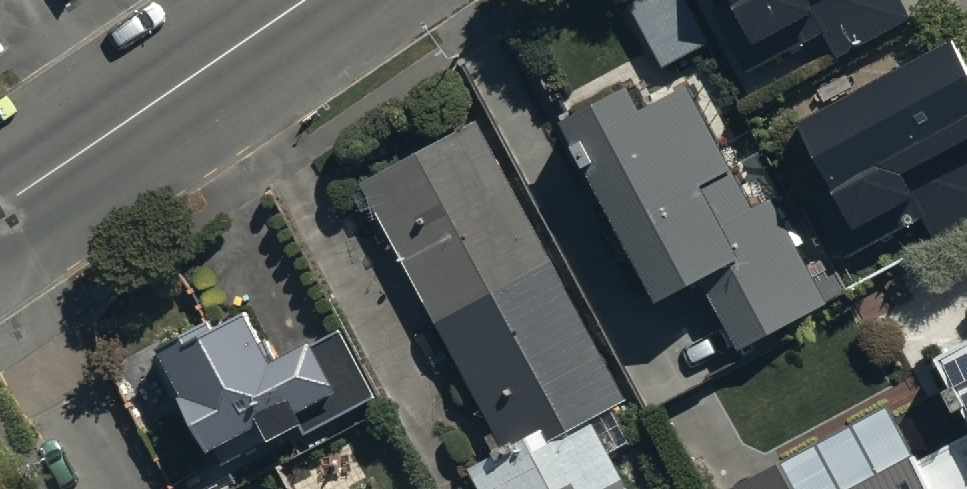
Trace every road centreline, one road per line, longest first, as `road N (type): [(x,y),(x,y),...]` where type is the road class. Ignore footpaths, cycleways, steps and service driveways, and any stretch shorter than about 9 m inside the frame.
road 1 (tertiary): [(0,202),(298,0)]
road 2 (residential): [(109,488),(0,290)]

